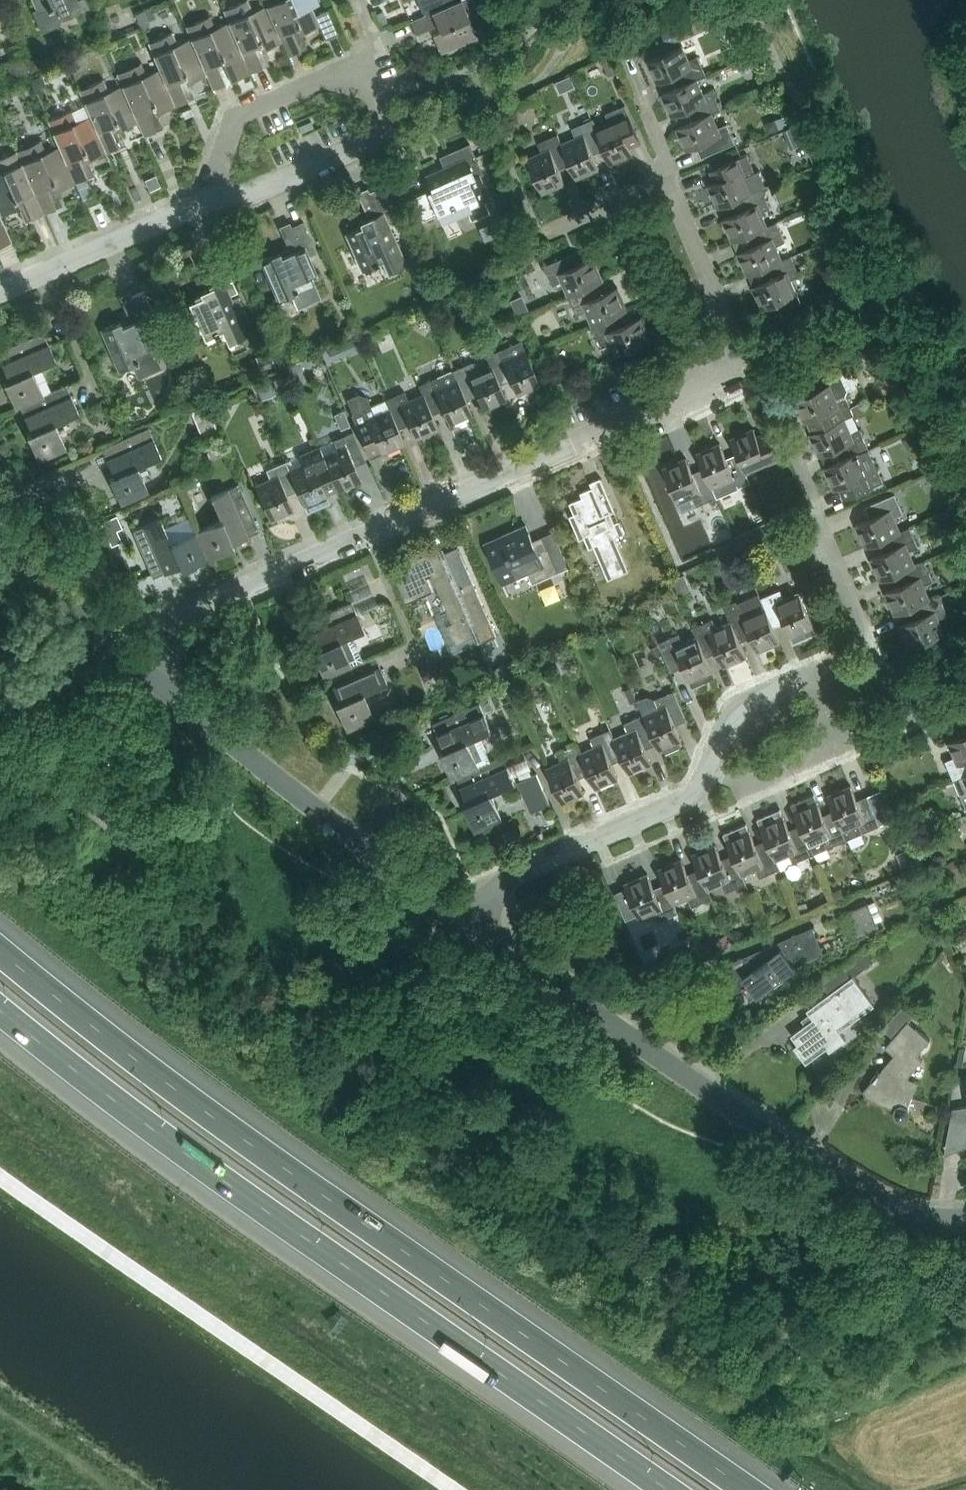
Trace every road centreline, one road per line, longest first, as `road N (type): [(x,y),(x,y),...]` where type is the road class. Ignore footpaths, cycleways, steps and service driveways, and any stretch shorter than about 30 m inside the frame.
road 1 (motorway): [(0,1014),(155,1133),(664,1489)]
road 2 (residential): [(139,672),(184,614),(741,370)]
road 3 (tertiary): [(965,1222),(929,1224),(867,1199),(468,925)]
road 4 (motorway): [(741,1489),(302,1183)]
road 5 (tertiary): [(468,925),(139,672)]
road 6 (trunk): [(302,1183),(0,956)]
road 7 (residential): [(468,925),(508,883),(686,804),(710,772)]
road 8 (residential): [(815,674),(872,649),(798,461)]
road 9 (residential): [(223,202),(258,196),(393,133),(366,67)]
road 10 (residential): [(0,296),(223,202)]
road 11 (residential): [(710,772),(758,787),(845,753),(815,674)]
road 12 (residential): [(223,202),(216,185),(240,119),(366,67)]
road 13 (residential): [(741,370),(667,167)]
road 14 (tertiary): [(139,672),(0,535)]
road 15 (residential): [(710,772),(740,706),(815,674)]
road 16 (residential): [(741,370),(863,326)]

